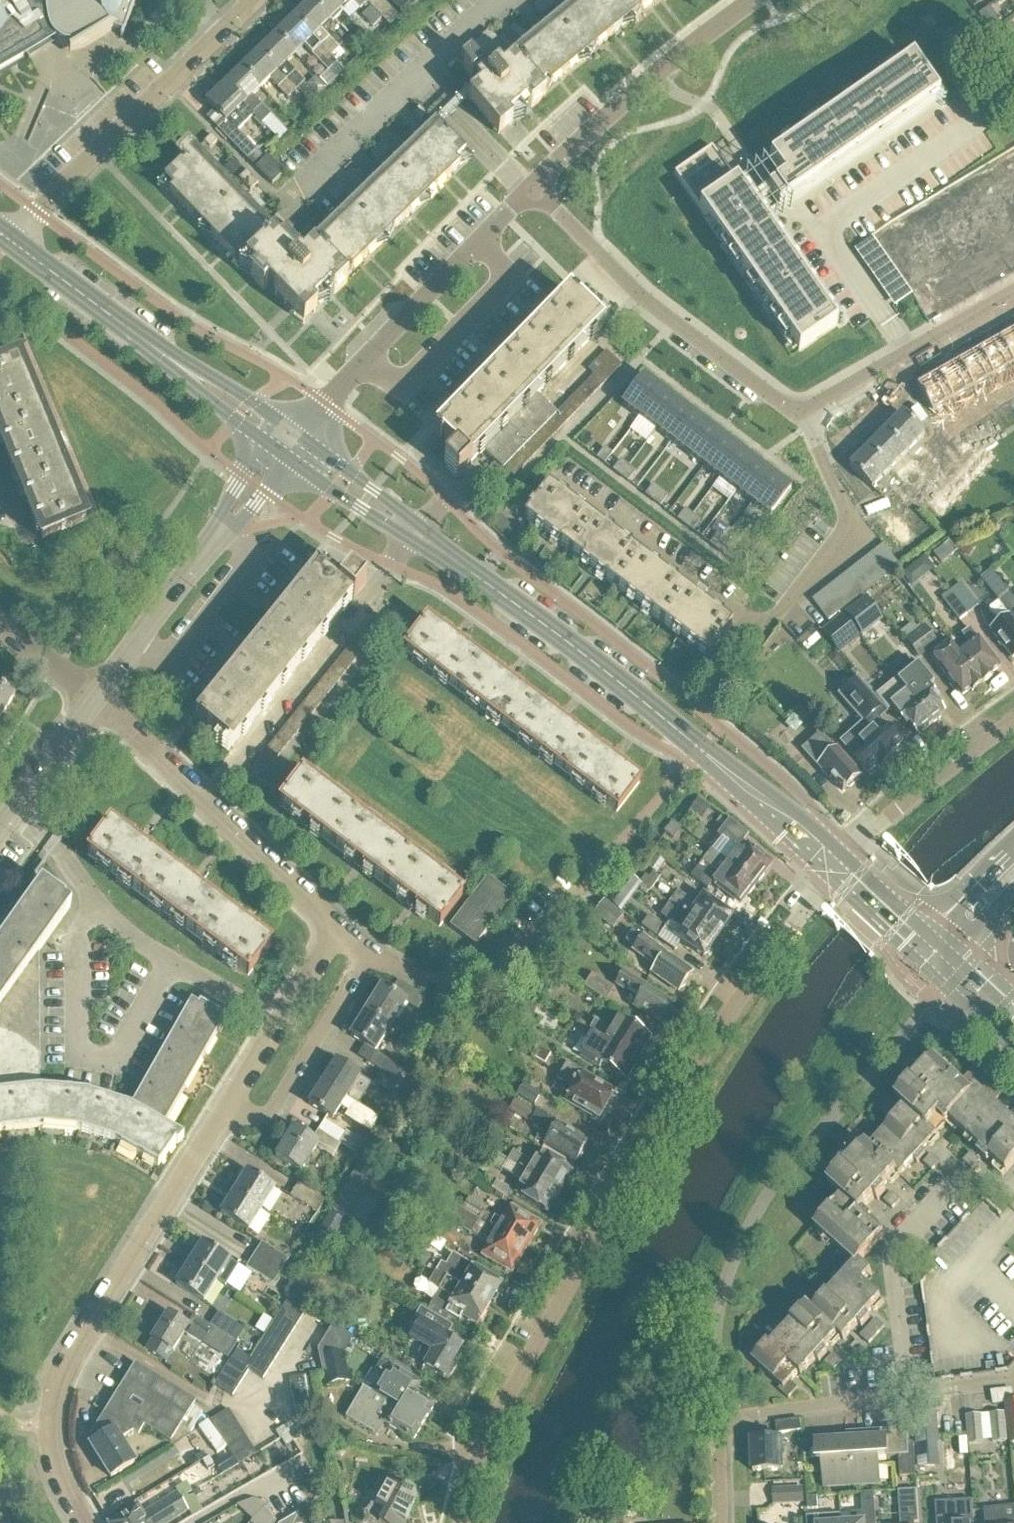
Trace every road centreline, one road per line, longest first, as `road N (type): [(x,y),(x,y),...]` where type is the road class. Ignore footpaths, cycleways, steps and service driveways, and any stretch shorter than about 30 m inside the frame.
road 1 (residential): [(458,1522),(480,1446),(624,1186),(830,872)]
road 2 (residential): [(82,1522),(57,1473),(51,1428),(64,1370),(224,1115)]
road 3 (secondary): [(415,535),(738,780)]
road 4 (residential): [(529,190),(641,305),(742,379),(807,411)]
road 5 (residential): [(11,243),(257,0)]
road 6 (residential): [(15,811),(56,848),(124,934),(279,1025)]
road 7 (residential): [(336,931),(96,698)]
road 8 (residential): [(529,190),(759,0)]
road 9 (residential): [(1013,1187),(957,1185),(901,1245),(892,1267),(908,1397)]
road 10 (residential): [(807,411),(842,511),(841,531),(766,631)]
road 11 (residential): [(365,370),(529,190)]
road 12 (residential): [(367,958),(432,979),(455,977),(533,941),(578,893)]
road 13 (residential): [(807,411),(1013,296)]
road 14 (residential): [(224,1115),(268,1113),(367,958)]
road 15 (residential): [(1013,722),(844,857)]
road 16 (unclassified): [(96,698),(222,530)]
road 17 (secondary): [(11,243),(169,360)]
road 18 (residential): [(908,1397),(717,1422)]
road 19 (secondary): [(830,872),(930,969)]
road 20 (unclassified): [(15,811),(96,698)]
road 21 (secondary): [(844,857),(770,795),(738,780)]
road 22 (secondary): [(301,471),(384,526),(415,535)]
road 23 (secondary): [(738,780),(756,809),(830,872)]
road 24 (secondary): [(281,425),(169,360)]
road 25 (secondary): [(169,360),(199,395),(266,444)]
road 26 (secondary): [(415,535),(397,509),(319,451)]
road 27 (residential): [(0,623),(96,698)]
road 28 (secondary): [(1013,849),(930,935)]

